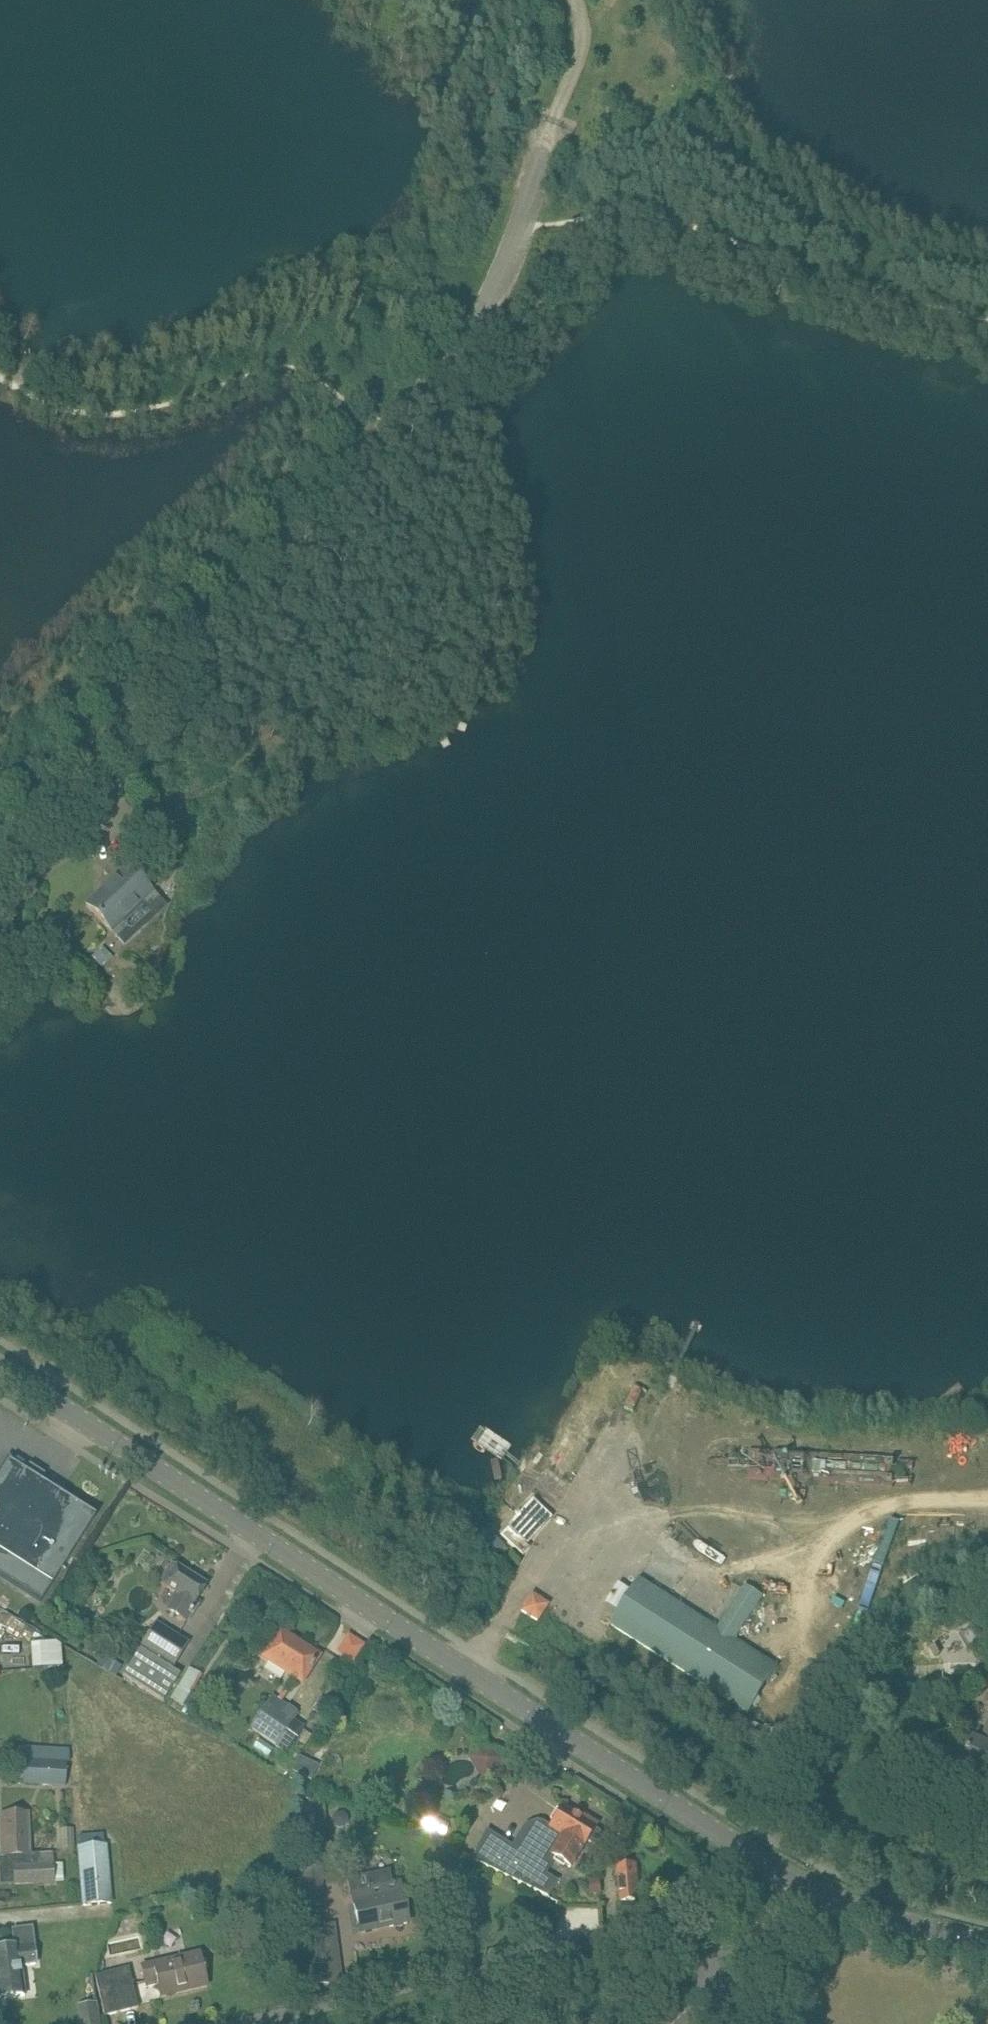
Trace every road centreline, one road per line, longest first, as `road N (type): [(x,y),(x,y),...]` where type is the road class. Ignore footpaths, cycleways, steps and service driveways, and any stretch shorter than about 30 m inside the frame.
road 1 (unclassified): [(0,849),(503,289),(597,33),(590,0)]
road 2 (tertiary): [(822,1889),(0,1364)]
road 3 (unclassified): [(224,2023),(634,1928),(692,1941),(731,1977)]
road 4 (tertiary): [(987,1944),(822,1889)]

